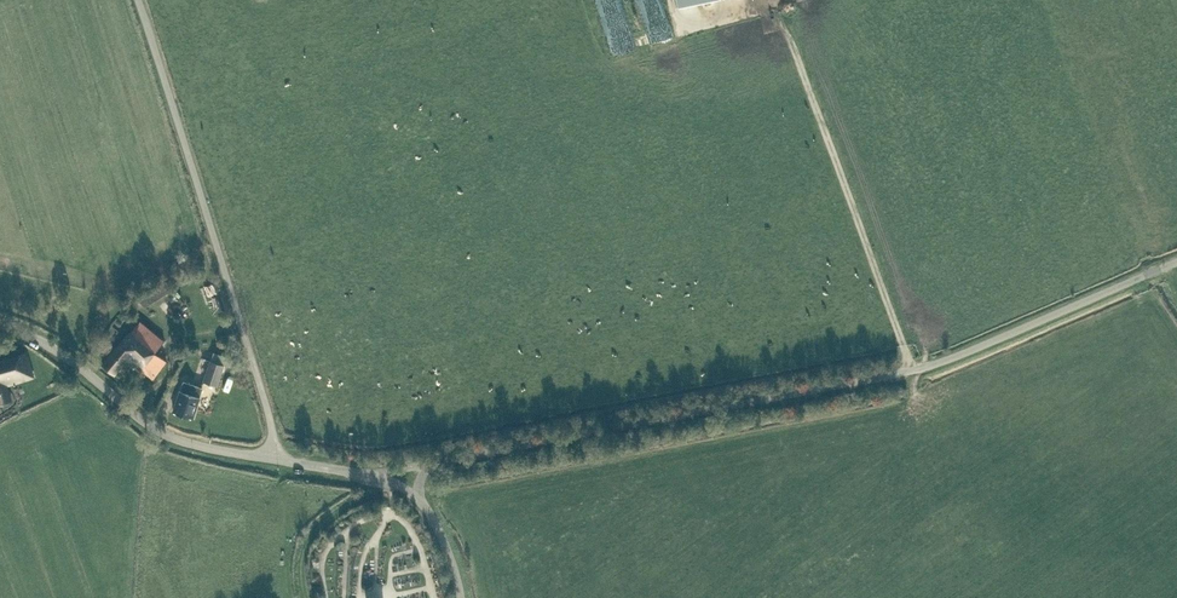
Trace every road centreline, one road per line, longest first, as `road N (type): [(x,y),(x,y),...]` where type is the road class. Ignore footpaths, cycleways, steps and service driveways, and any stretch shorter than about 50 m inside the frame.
road 1 (unclassified): [(432,462),(895,375),(1176,262)]
road 2 (track): [(910,370),(777,13),(757,5),(689,17),(653,0)]
road 3 (unclassified): [(273,458),(271,424),(138,0)]
road 4 (unclassified): [(0,324),(51,346),(160,431),(273,458)]

